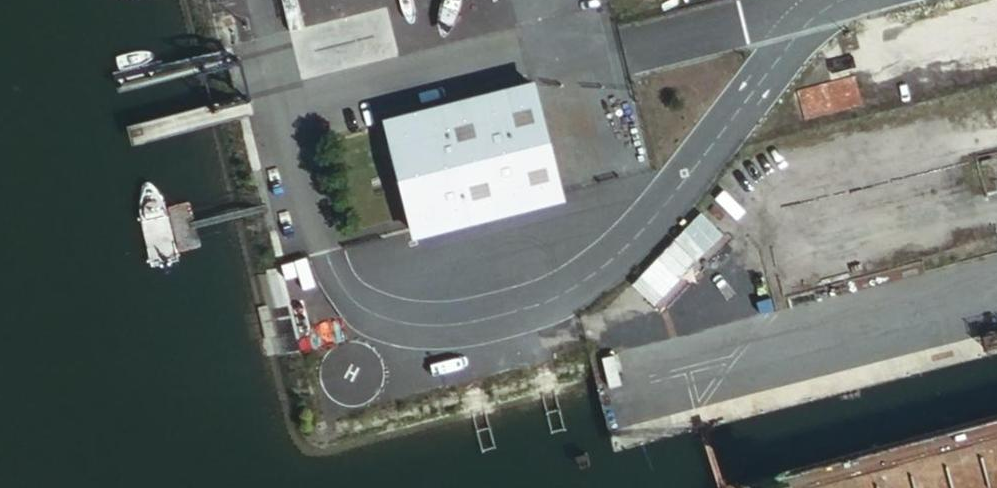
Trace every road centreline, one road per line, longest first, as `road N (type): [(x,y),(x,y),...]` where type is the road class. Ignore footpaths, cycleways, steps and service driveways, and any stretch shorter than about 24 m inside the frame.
road 1 (unclassified): [(827,5),(636,236),(587,281),(548,302),(450,326),(396,322),(356,302),(324,252)]
road 2 (unclassified): [(827,5),(350,126)]

